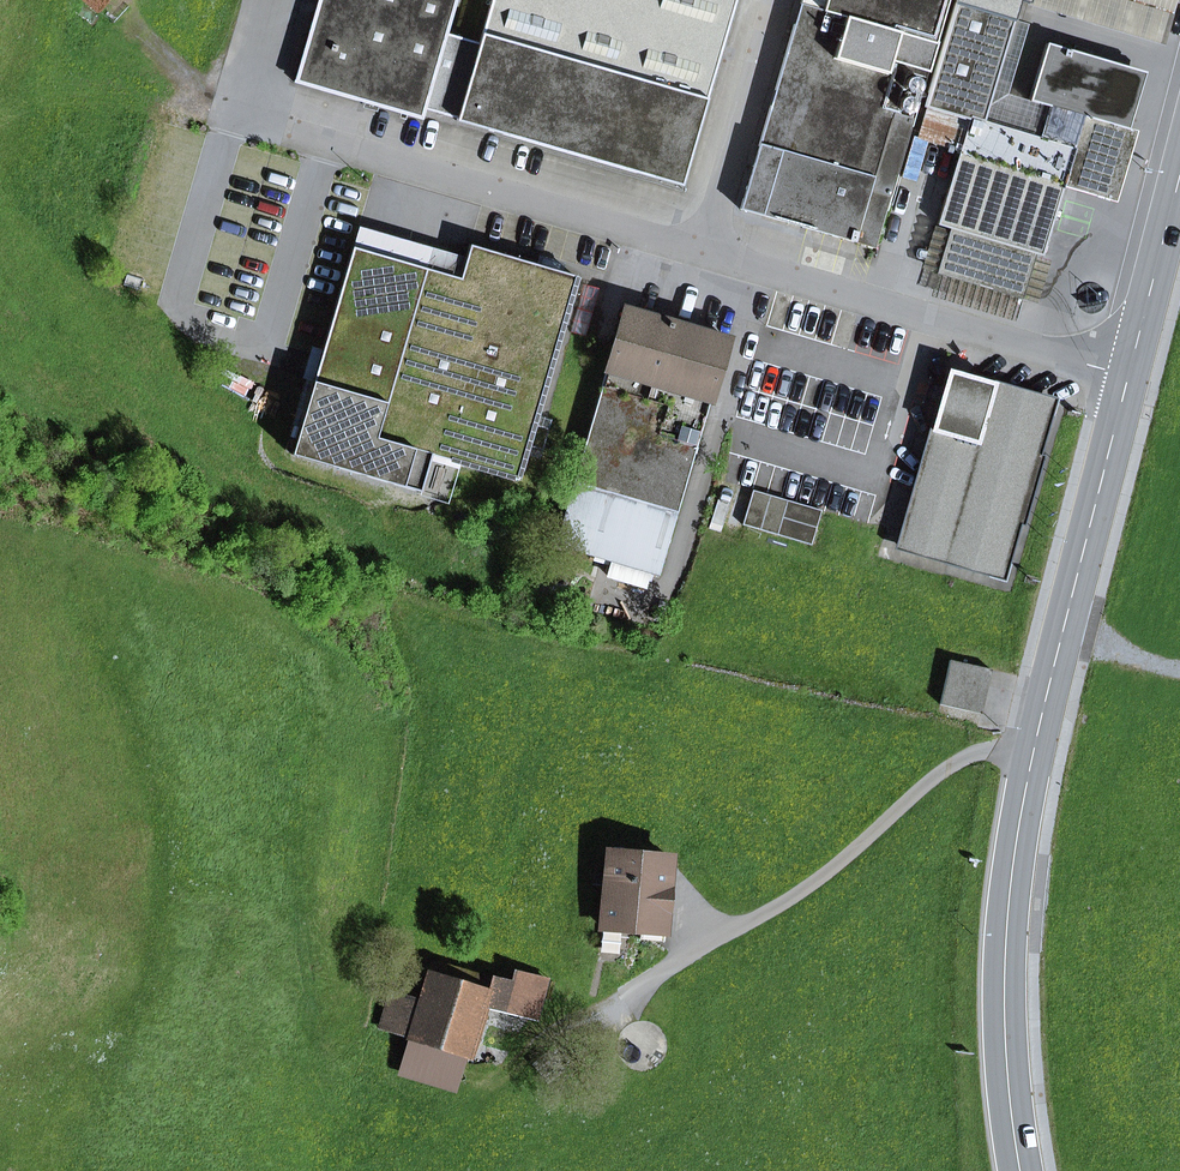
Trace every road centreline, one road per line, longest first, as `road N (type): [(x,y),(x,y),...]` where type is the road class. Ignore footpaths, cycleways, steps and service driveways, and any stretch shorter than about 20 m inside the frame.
road 1 (primary): [(1128,377),(1035,745),(1013,872),(1008,1051),(1021,1170)]
road 2 (residential): [(1128,377),(704,254)]
road 3 (residential): [(704,254),(283,131)]
road 4 (residential): [(704,254),(778,0)]
road 5 (primary): [(1179,177),(1128,377)]
road 6 (track): [(1179,665),(1064,631)]

